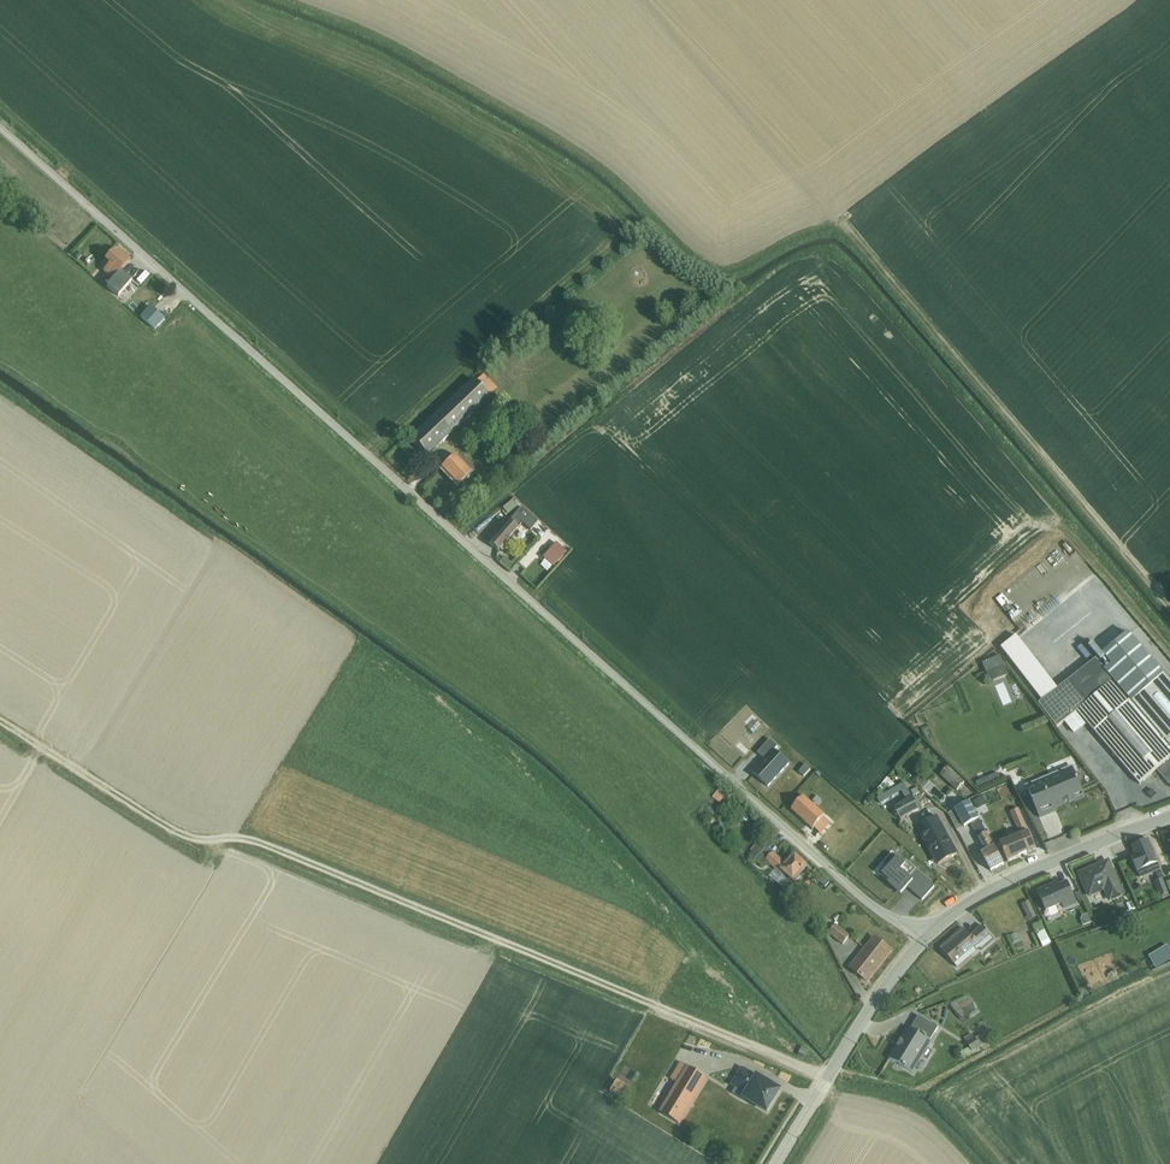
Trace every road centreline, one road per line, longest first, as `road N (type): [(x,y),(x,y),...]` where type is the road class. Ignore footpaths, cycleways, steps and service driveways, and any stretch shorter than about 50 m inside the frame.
road 1 (unclassified): [(0,127),(860,898),(926,937)]
road 2 (unclassified): [(844,227),(1169,607)]
road 3 (tertiary): [(926,937),(1014,880),(1169,819)]
road 4 (tertiary): [(778,1163),(926,937)]

